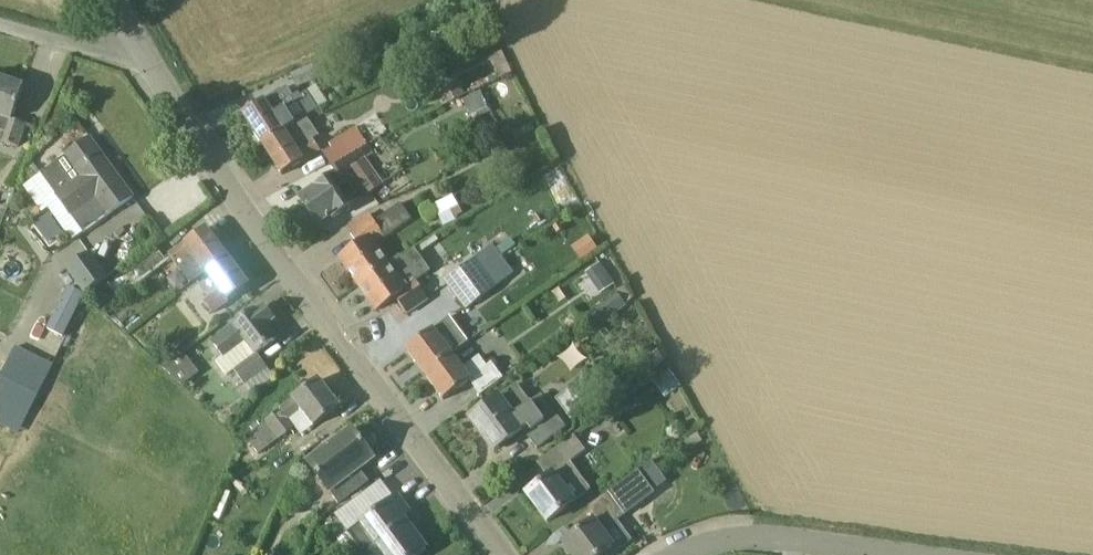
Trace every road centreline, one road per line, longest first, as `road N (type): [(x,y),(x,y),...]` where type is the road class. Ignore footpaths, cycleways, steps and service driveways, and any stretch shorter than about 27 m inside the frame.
road 1 (tertiary): [(506,554),(292,276),(116,0)]
road 2 (residential): [(893,554),(764,536),(676,554)]
road 3 (track): [(138,42),(101,51),(0,24)]

